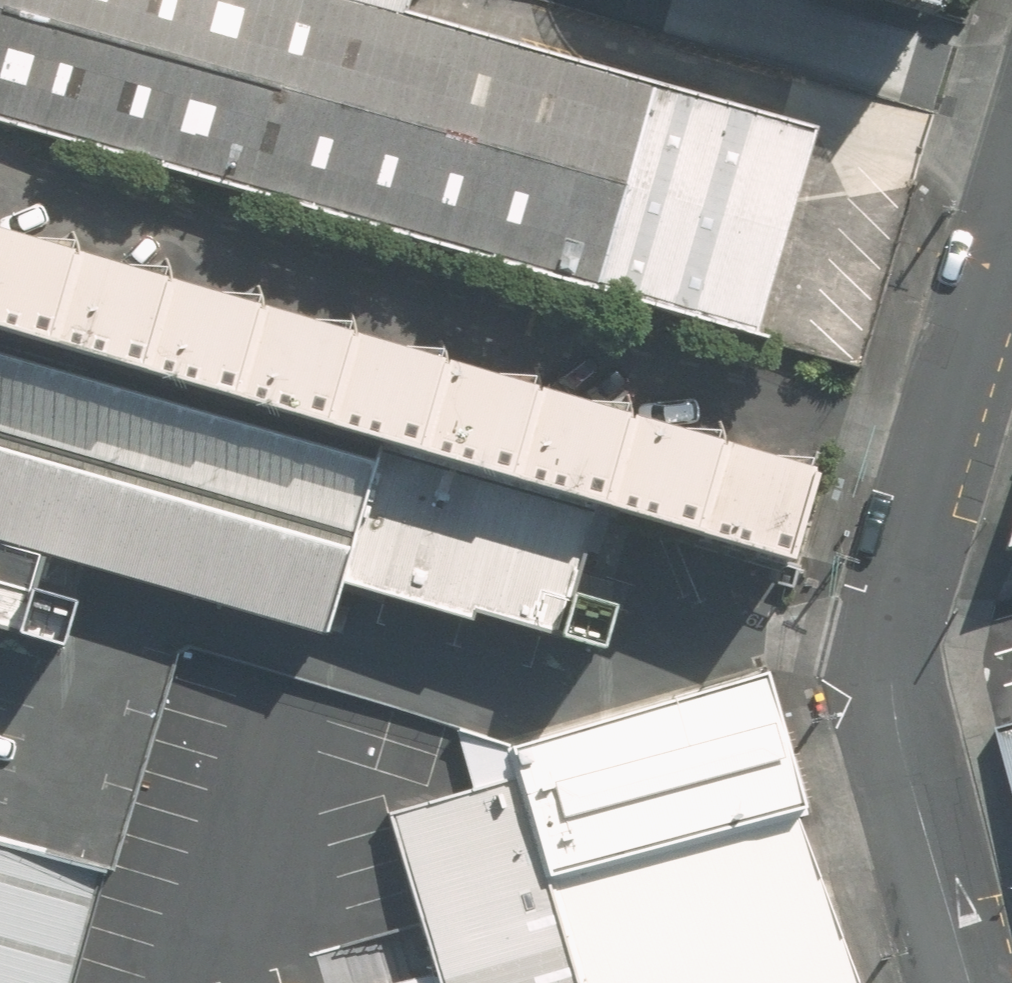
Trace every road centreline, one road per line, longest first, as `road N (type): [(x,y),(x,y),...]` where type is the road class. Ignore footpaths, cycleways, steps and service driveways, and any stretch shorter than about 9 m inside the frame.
road 1 (residential): [(1011,233),(895,619),(892,666),(908,776),(969,982)]

